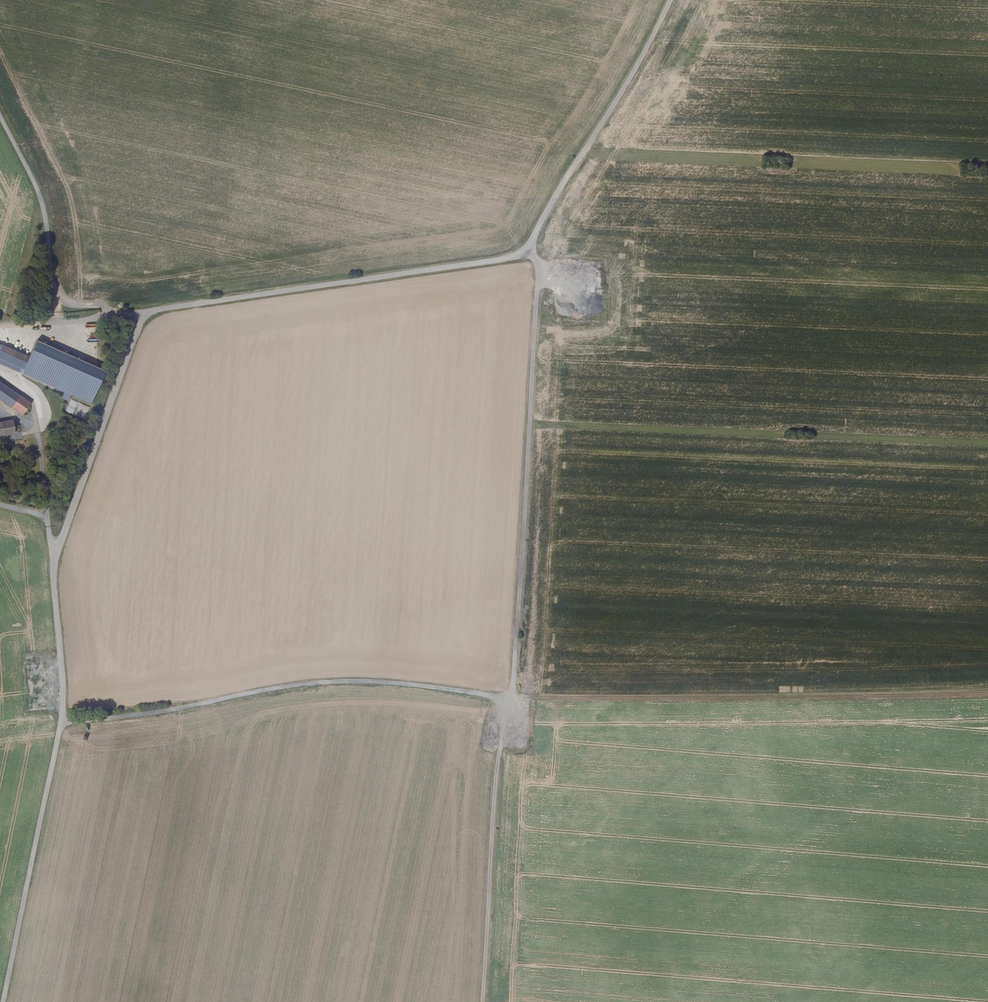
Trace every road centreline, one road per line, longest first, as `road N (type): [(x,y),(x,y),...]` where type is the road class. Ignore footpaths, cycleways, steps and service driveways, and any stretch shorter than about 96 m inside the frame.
road 1 (unclassified): [(3,1001),(61,723),(54,562),(142,313),(528,250),(669,0)]
road 2 (track): [(61,723),(310,682),(513,697),(539,268),(528,250)]
road 3 (track): [(482,1001),(496,779),(513,697)]
road 4 (track): [(142,313),(80,308),(55,296),(45,205),(0,115)]

